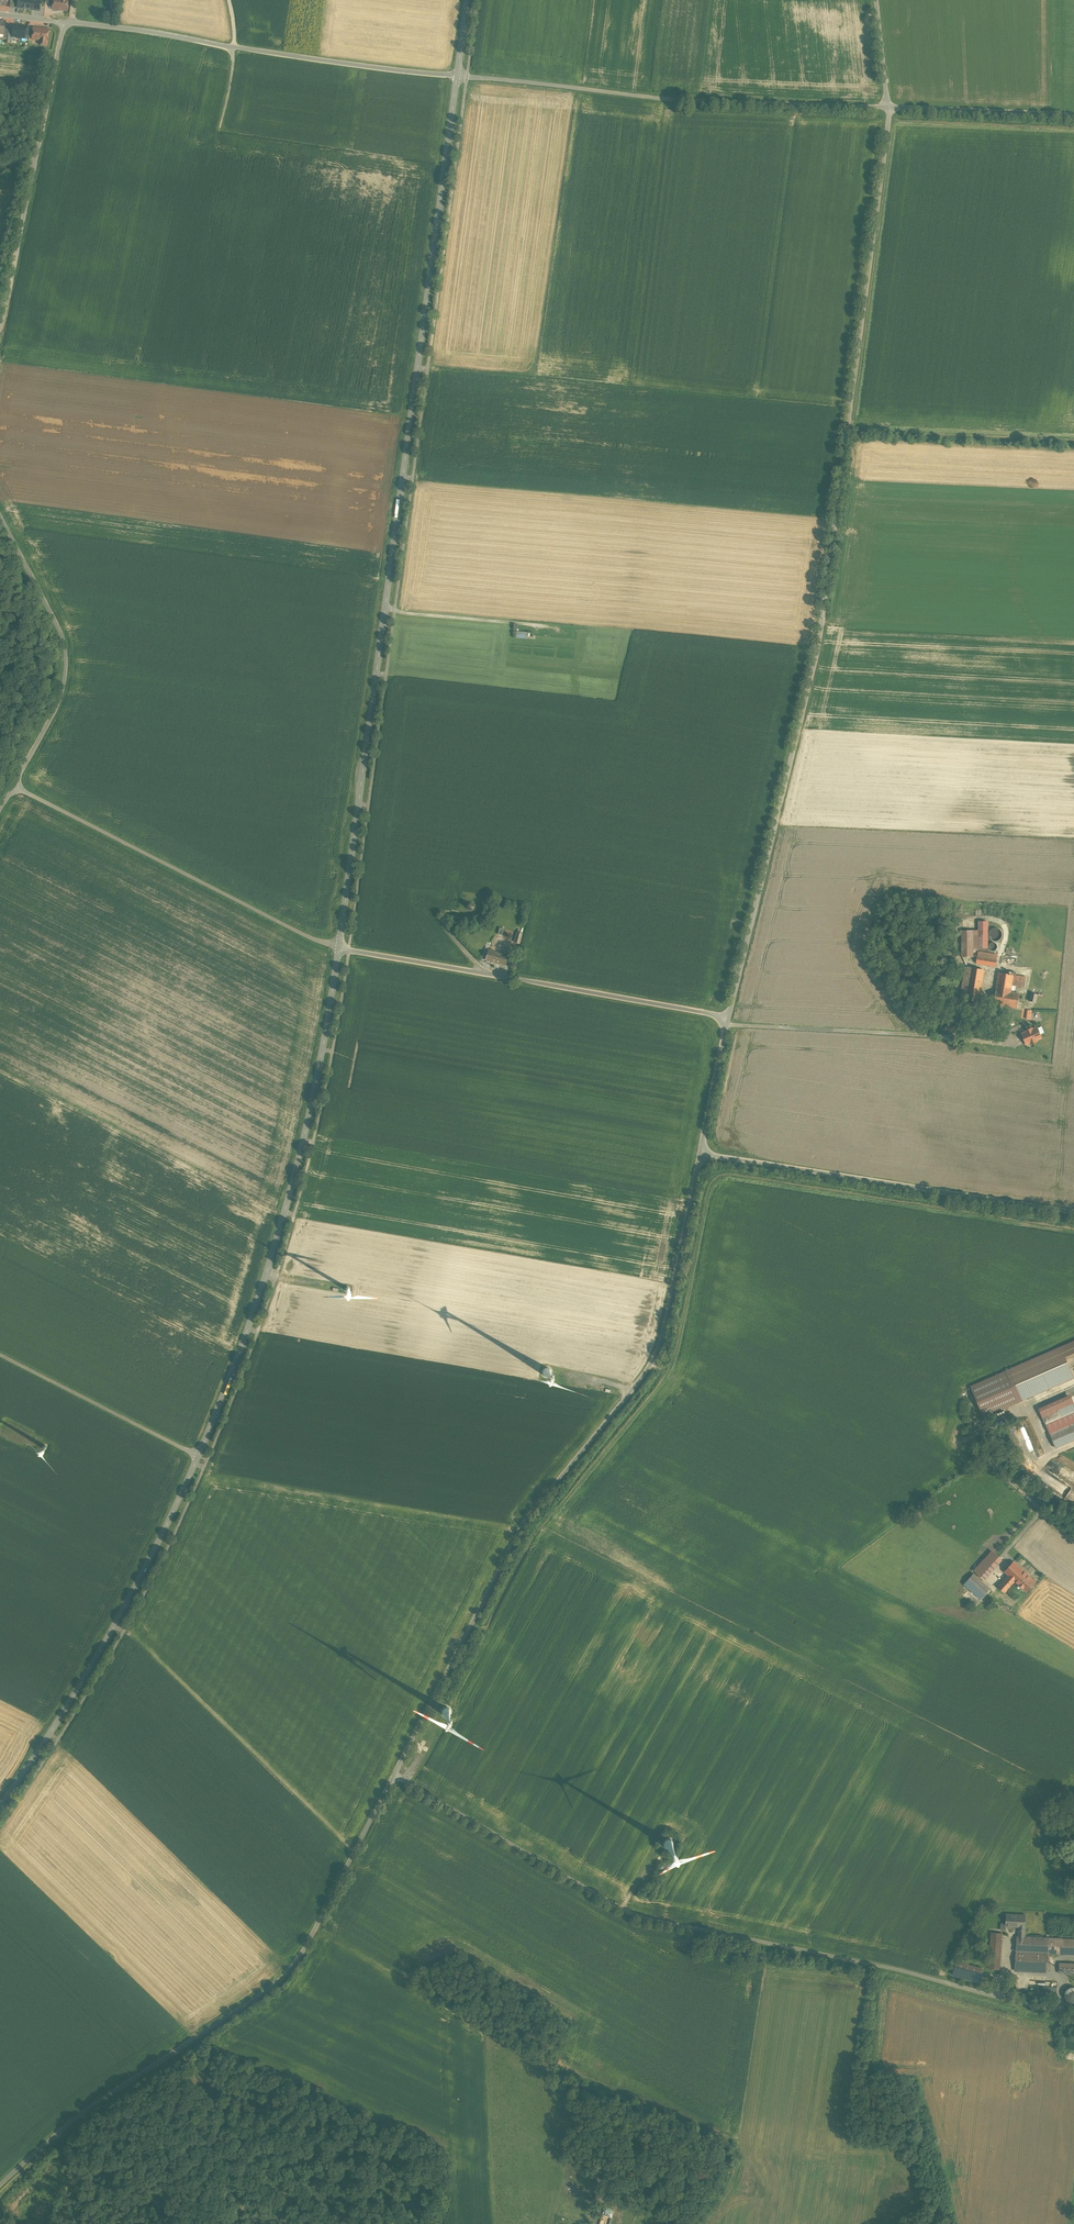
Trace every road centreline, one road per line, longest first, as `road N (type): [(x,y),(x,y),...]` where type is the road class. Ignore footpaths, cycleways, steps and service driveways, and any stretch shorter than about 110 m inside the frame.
road 1 (unclassified): [(887,108),(817,650),(728,1018)]
road 2 (tertiary): [(456,77),(339,948)]
road 3 (unclassified): [(1073,2014),(627,1914),(394,1775)]
road 4 (unclassified): [(701,1150),(661,1346),(524,1524),(394,1775)]
road 5 (unclassified): [(394,1775),(307,1945),(278,1983),(90,2107),(0,2186)]
road 6 (tertiary): [(339,948),(279,1228),(198,1457)]
road 7 (unclassified): [(456,77),(887,108)]
road 8 (tertiary): [(198,1457),(97,1656),(0,1806)]
road 9 (unclassified): [(728,1018),(339,948)]
road 10 (unclassified): [(456,77),(72,24)]
road 11 (unclassified): [(701,1150),(1073,1212)]
road 12 (unclassified): [(339,948),(17,780)]
road 13 (unclassified): [(17,780),(59,700),(67,656),(0,509)]
road 14 (unclassified): [(198,1457),(0,1351)]
road 15 (unclassified): [(1073,116),(887,108)]
road 16 (unclassified): [(0,334),(35,162)]
road 17 (track): [(385,607),(534,626)]
road 18 (unclassified): [(35,162),(65,23)]
road 19 (unclassified): [(728,1018),(701,1150)]
road 20 (unclassified): [(1073,1537),(977,1448)]

